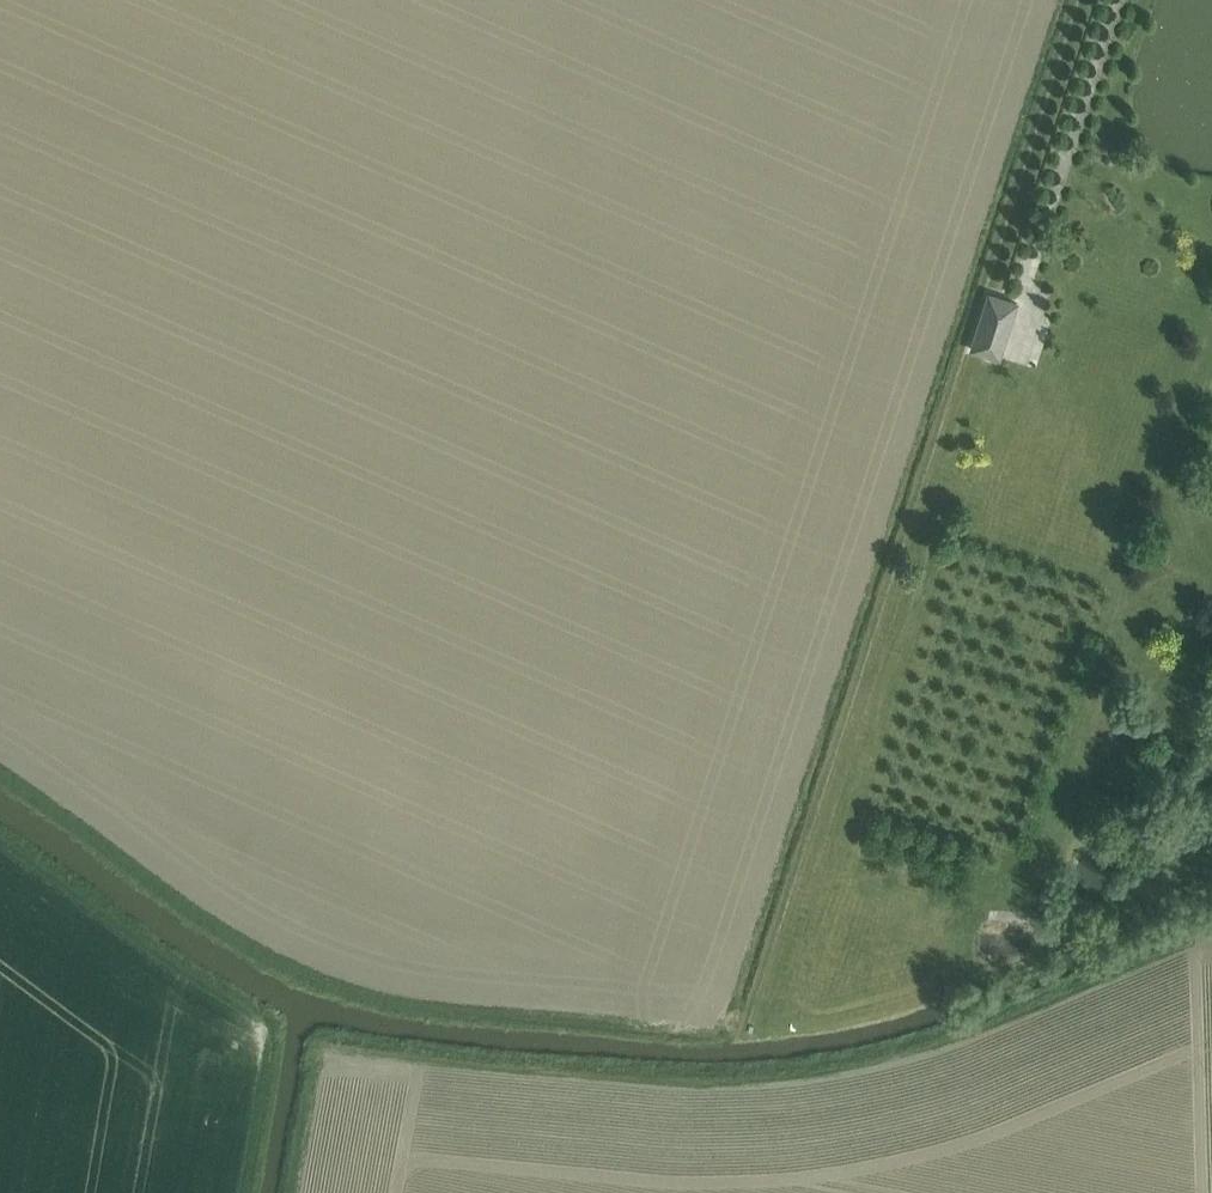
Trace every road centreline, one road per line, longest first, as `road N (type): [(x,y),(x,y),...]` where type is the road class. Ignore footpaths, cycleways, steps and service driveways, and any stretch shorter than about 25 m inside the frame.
road 1 (track): [(254,1192),(280,1040)]

